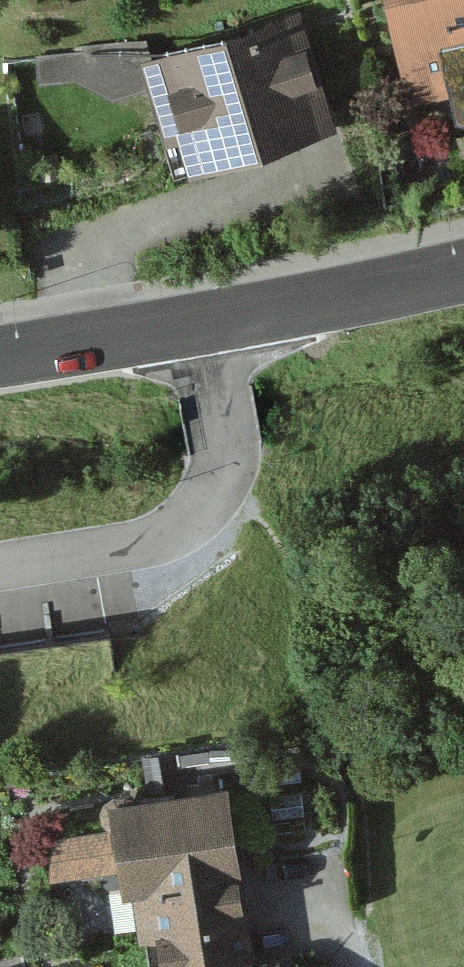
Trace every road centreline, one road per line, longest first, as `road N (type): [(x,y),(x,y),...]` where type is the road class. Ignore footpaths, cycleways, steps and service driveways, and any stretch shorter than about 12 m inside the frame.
road 1 (residential): [(201,325),(229,470),(210,508),(133,553),(0,574)]
road 2 (tertiary): [(201,325),(463,272)]
road 3 (tertiary): [(0,357),(201,325)]

